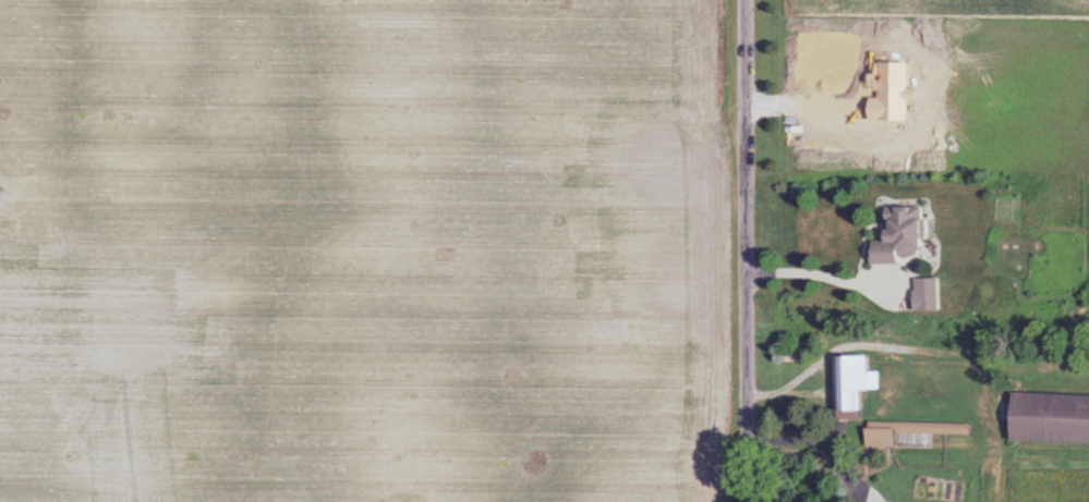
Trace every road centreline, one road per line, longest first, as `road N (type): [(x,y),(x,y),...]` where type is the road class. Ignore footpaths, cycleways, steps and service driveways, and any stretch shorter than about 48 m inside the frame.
road 1 (residential): [(745,0),(748,501)]

